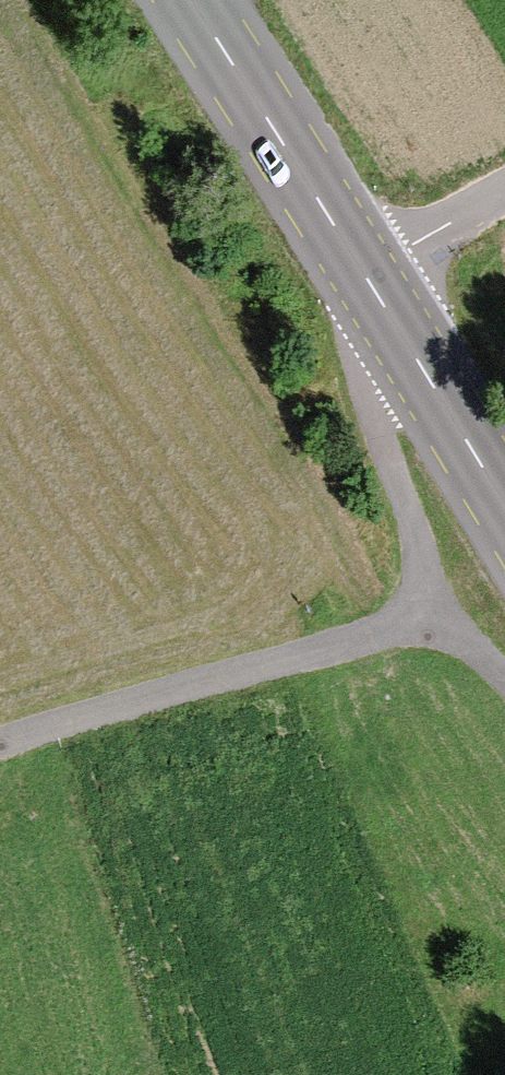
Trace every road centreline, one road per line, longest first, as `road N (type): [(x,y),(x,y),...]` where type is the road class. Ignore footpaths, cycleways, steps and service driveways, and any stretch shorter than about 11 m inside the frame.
road 1 (residential): [(440,617),(0,745)]
road 2 (secondary): [(401,337),(188,0)]
road 3 (residential): [(401,337),(368,378),(440,617)]
road 4 (secondary): [(504,509),(401,337)]

